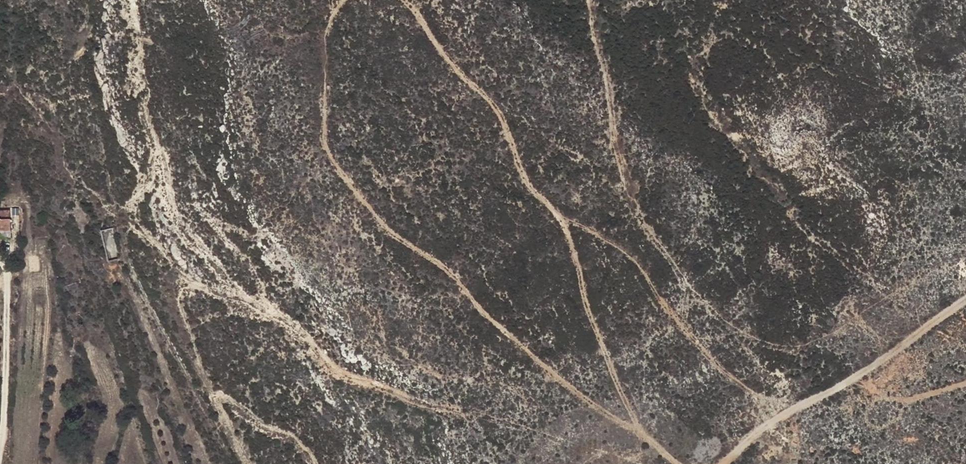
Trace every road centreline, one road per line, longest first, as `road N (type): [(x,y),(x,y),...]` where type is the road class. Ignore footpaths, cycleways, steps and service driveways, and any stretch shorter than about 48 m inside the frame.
road 1 (track): [(726,463),(965,296)]

